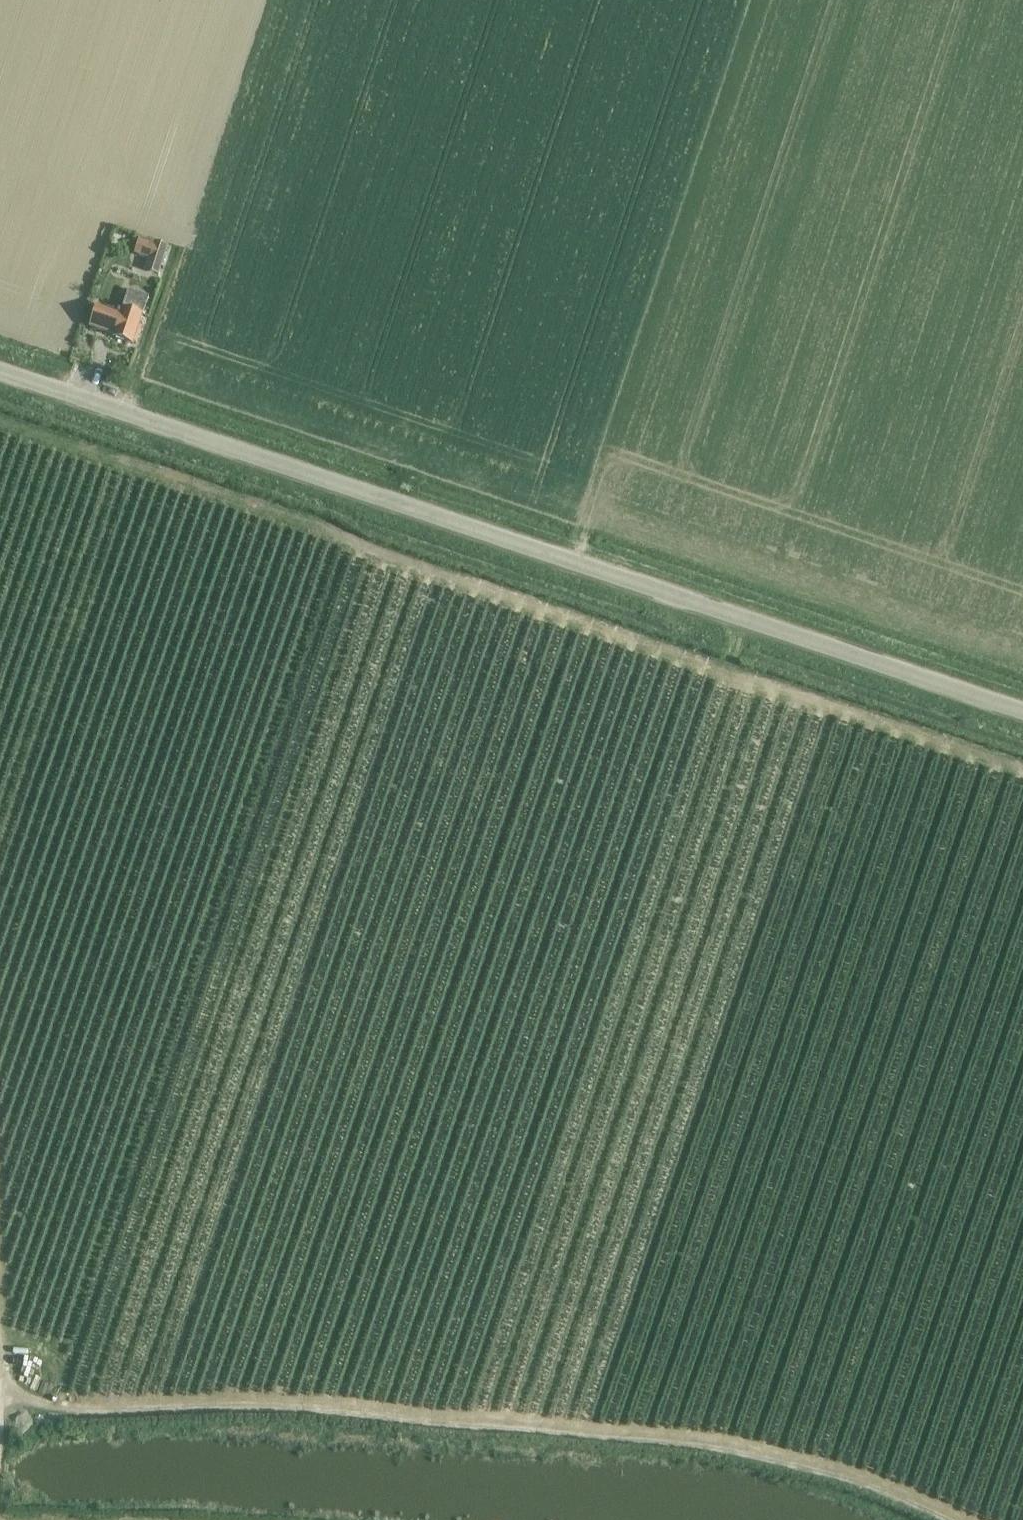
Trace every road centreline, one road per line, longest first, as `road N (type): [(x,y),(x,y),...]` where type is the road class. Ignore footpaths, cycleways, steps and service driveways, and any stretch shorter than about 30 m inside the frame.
road 1 (unclassified): [(1022,711),(0,369)]

